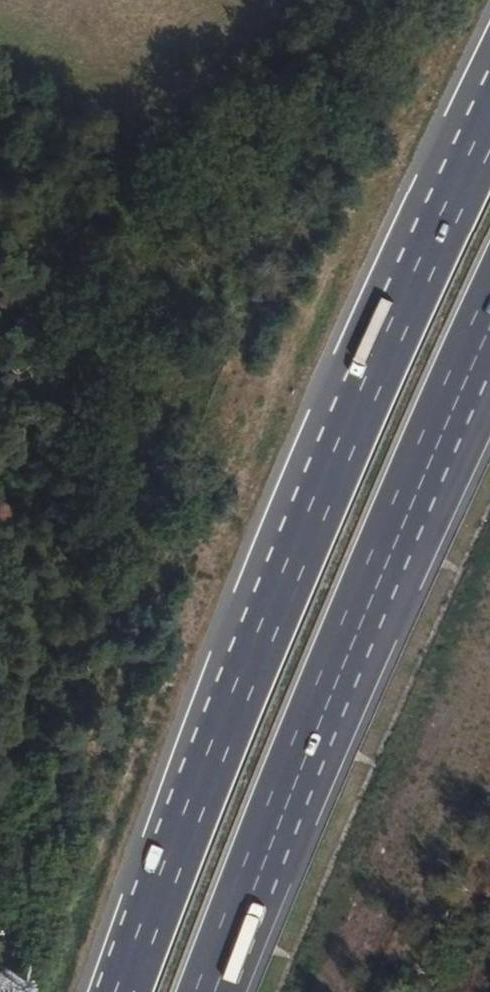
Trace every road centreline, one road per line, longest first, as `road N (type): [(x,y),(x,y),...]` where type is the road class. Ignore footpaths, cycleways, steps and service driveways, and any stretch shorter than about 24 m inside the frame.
road 1 (motorway): [(489,117),(378,344),(245,656),(124,991)]
road 2 (motorway): [(214,991),(331,684),(489,322)]

